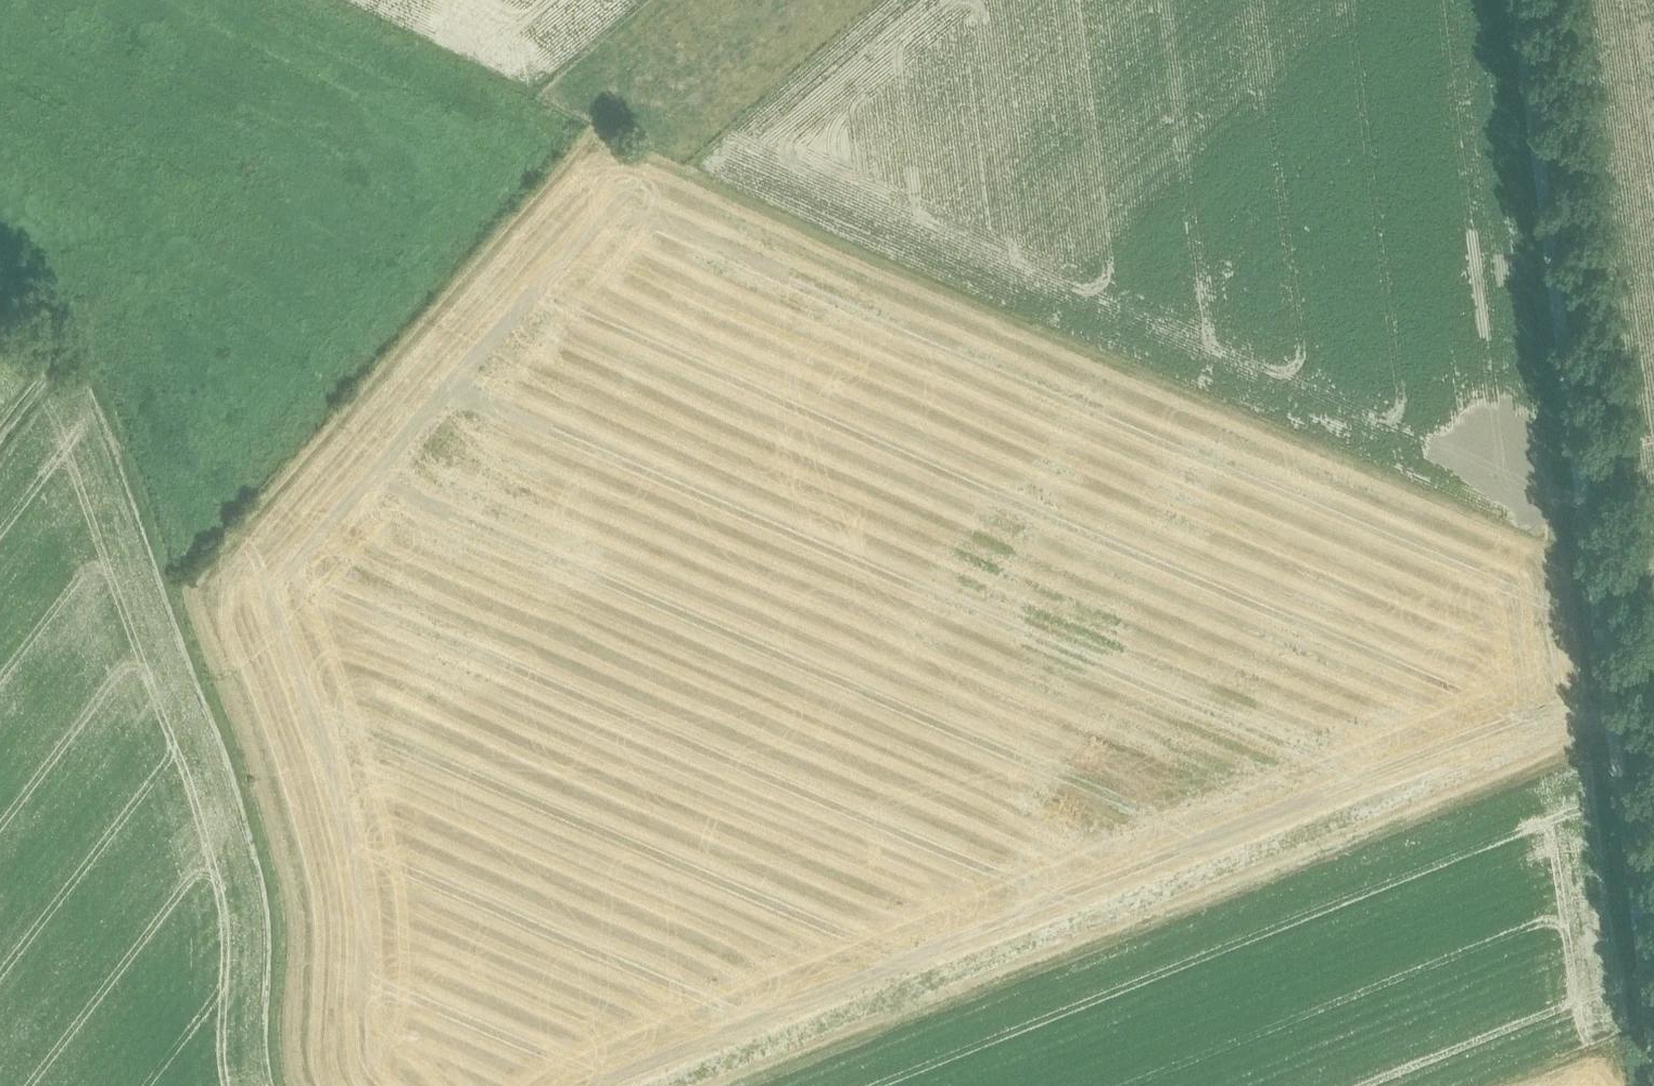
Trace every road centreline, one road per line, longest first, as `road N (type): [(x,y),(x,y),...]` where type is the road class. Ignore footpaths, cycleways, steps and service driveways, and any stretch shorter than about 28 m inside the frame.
road 1 (unclassified): [(1519,0),(1653,1018)]

